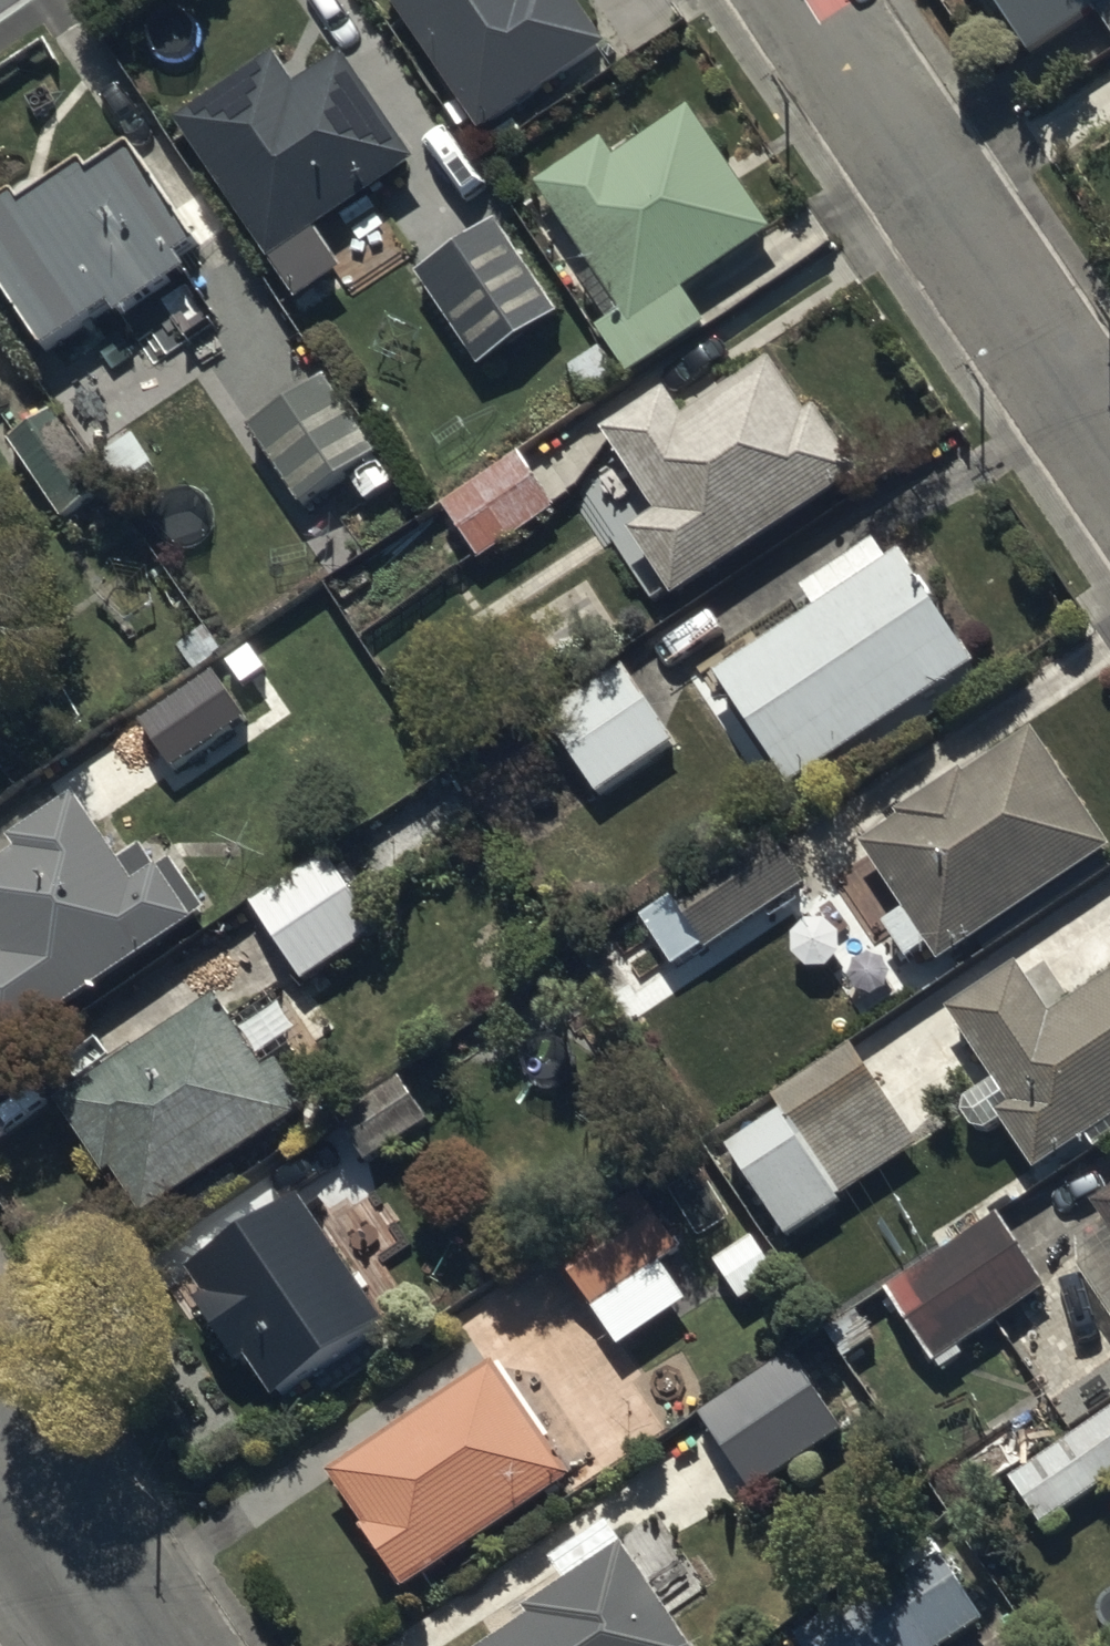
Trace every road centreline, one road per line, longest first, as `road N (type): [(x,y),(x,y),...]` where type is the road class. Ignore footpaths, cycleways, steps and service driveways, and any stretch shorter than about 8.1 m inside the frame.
road 1 (residential): [(1109,457),(801,0)]
road 2 (residential): [(0,1471),(117,1645)]

